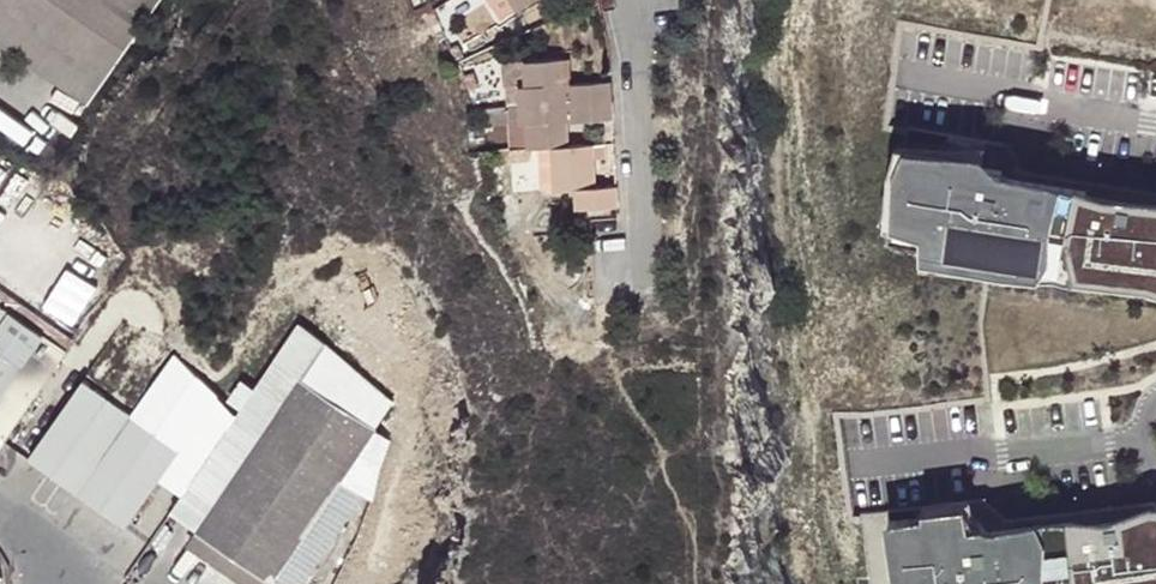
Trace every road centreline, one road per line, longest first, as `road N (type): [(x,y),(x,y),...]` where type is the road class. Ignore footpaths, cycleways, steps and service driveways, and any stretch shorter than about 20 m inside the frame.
road 1 (residential): [(650,288),(626,0)]

